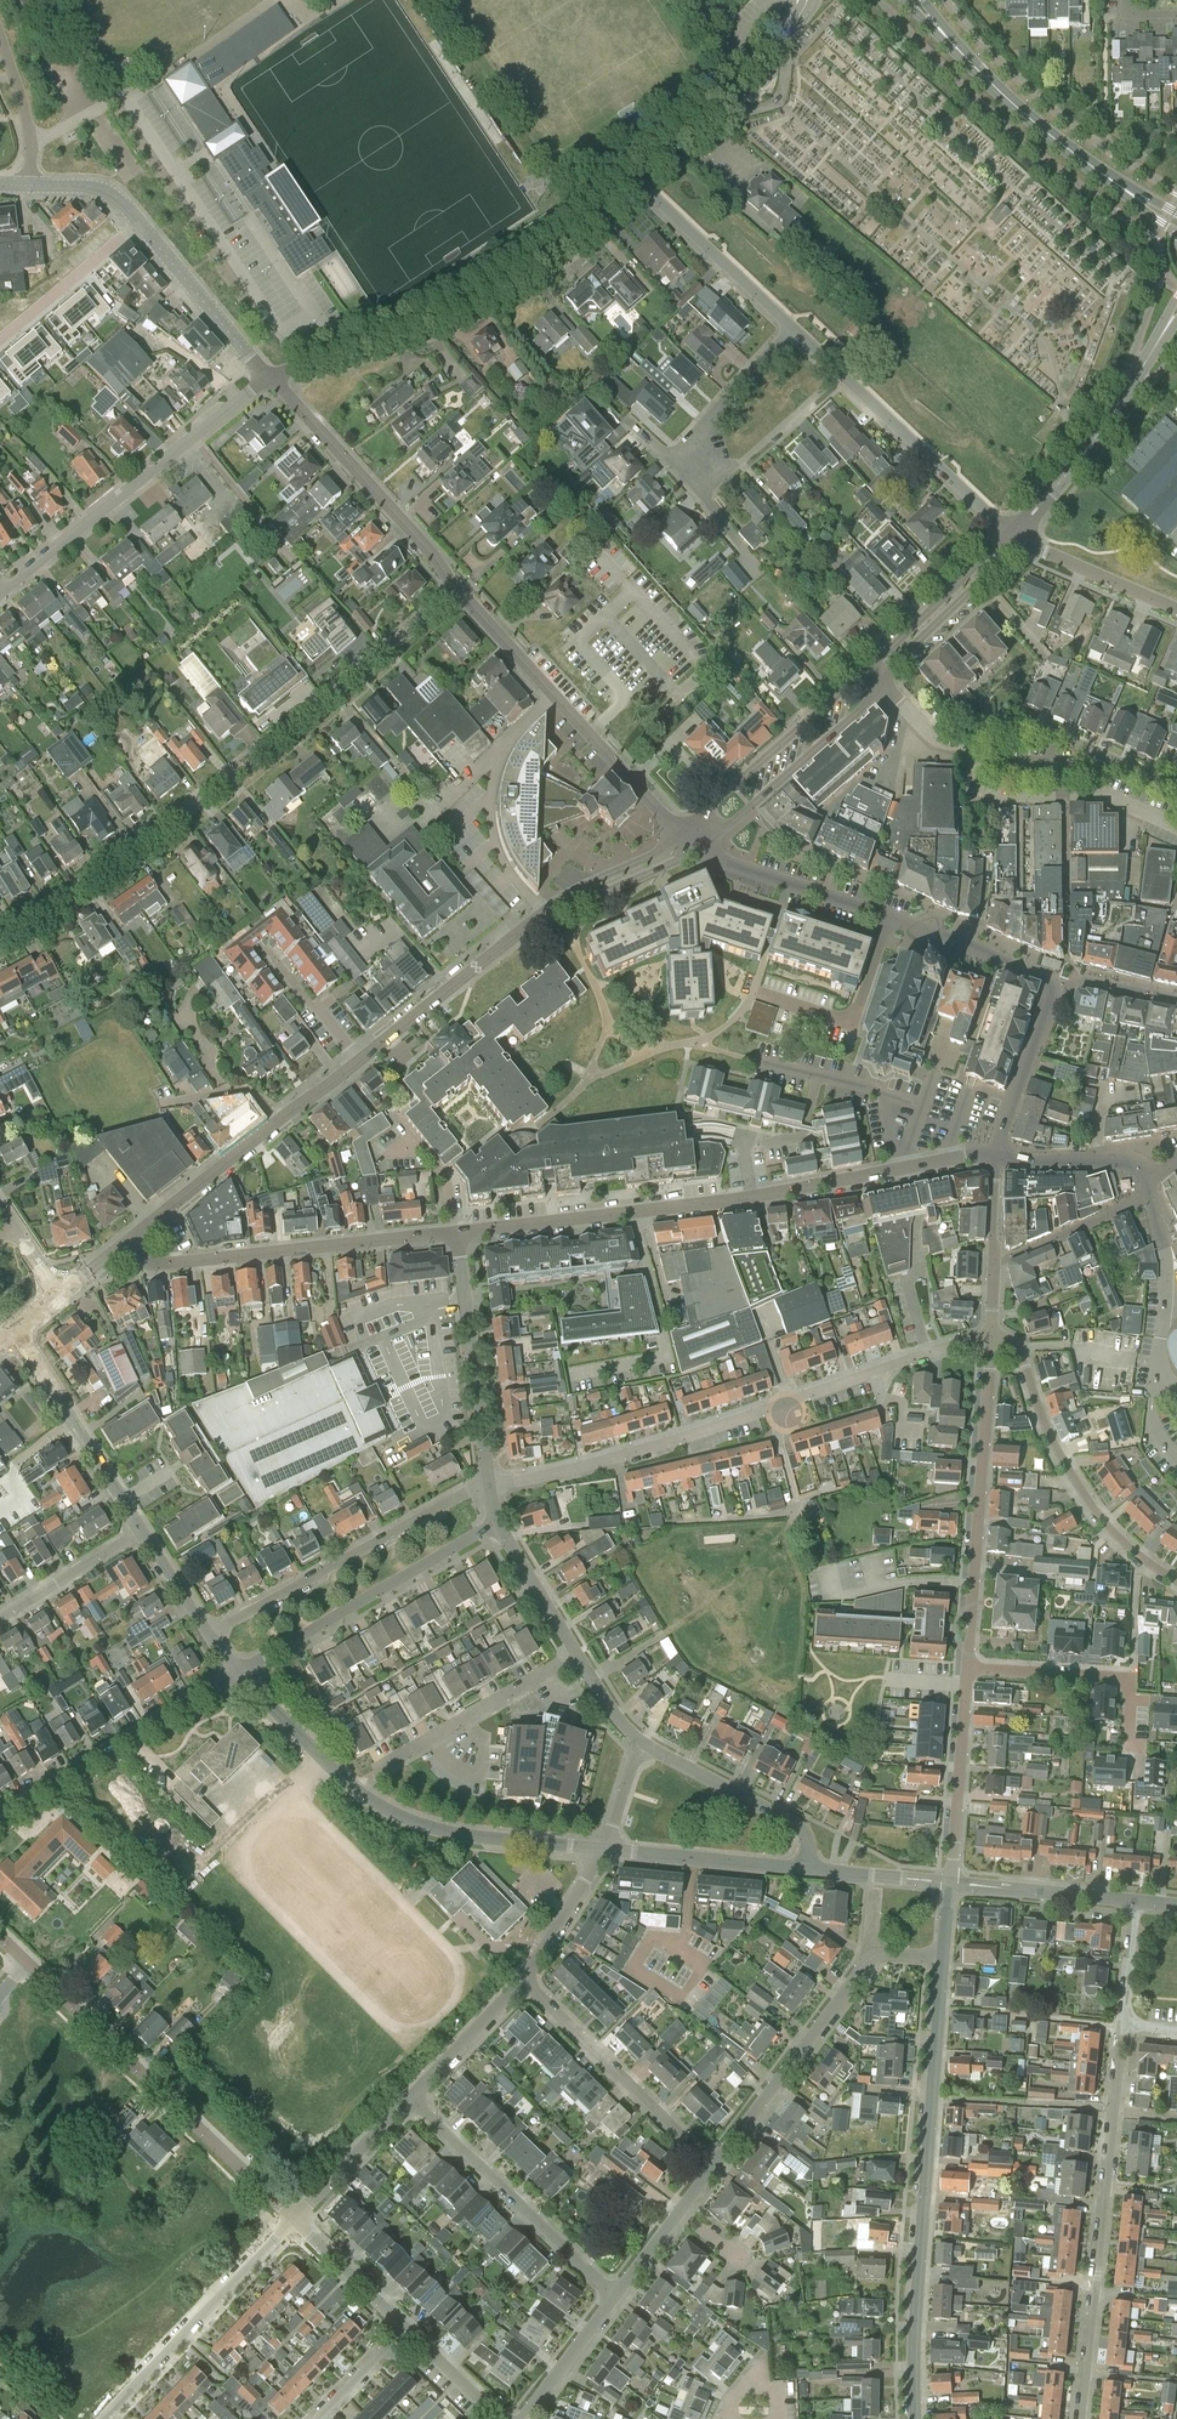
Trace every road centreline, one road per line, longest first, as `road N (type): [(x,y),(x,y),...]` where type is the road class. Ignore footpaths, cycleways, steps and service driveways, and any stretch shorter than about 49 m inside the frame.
road 1 (residential): [(0,937),(178,817),(458,586)]
road 2 (tertiary): [(915,2418),(942,1959)]
road 3 (unclassified): [(603,1851),(464,1835),(395,1818),(351,1787),(236,1673)]
road 4 (unclassified): [(269,377),(463,308),(559,250),(639,183)]
road 5 (residential): [(295,2220),(27,1961)]
road 6 (unclassified): [(0,590),(269,377)]
road 7 (tertiary): [(129,1241),(156,1265),(457,1233)]
road 8 (tertiary): [(968,1668),(991,1335)]
road 9 (unclassified): [(681,833),(458,586)]
road 10 (residential): [(912,924),(1051,985),(996,1152)]
road 11 (residential): [(1176,1581),(1112,1532),(1079,1490),(1050,1439),(1020,1351),(991,1335)]
road 12 (residential): [(489,1486),(208,1635)]
road 13 (residential): [(1083,2418),(1114,2111)]
road 14 (residential): [(236,1673),(496,1523)]
road 15 (tertiary): [(457,1233),(754,1200)]
road 16 (secondary): [(1176,225),(1040,126),(948,40)]
road 17 (tertiary): [(129,1241),(358,1061)]
road 18 (residential): [(489,1486),(769,1408)]
road 19 (residential): [(614,2296),(411,2099)]
road 20 (unclassified): [(458,586),(269,377)]
road 21 (tertiary): [(1012,534),(1125,397),(1176,311)]
road 22 (residential): [(0,1818),(236,1673)]
road 23 (residential): [(102,2418),(295,2220)]
road 24 (residential): [(715,2164),(522,1981)]
road 25 (residential): [(715,2164),(875,1956)]
road 26 (residential): [(489,1486),(457,1233)]
road 27 (tertiary): [(697,850),(866,704),(877,681)]
road 28 (tertiary): [(866,669),(681,833)]
road 29 (tertiary): [(754,1200),(996,1152)]
road 30 (tertiary): [(358,1061),(550,909)]
road 31 (residential): [(1141,1745),(1129,1744),(1132,1676),(968,1668)]
road 32 (unclassified): [(639,183),(805,6)]
road 33 (unclassified): [(144,1530),(13,1331)]
road 34 (residential): [(575,1654),(373,1774)]
road 35 (residential): [(1012,534),(840,374)]
road 36 (residential): [(769,1408),(991,1335)]
road 37 (residential): [(912,924),(697,850)]
road 38 (residential): [(810,1869),(807,1843),(794,1826),(642,1745)]
road 39 (tertiary): [(951,1882),(968,1668)]
road 40 (residential): [(792,328),(639,183)]
road 41 (unclassified): [(810,1869),(603,1851)]
road 42 (tertiary): [(877,681),(1008,551),(1012,534)]
road 43 (tertiary): [(1012,534),(993,540),(866,669)]
road 44 (unclassified): [(269,377),(140,226)]
road 45 (residential): [(1149,1189),(1167,1285),(1156,1376)]
road 46 (unclassified): [(1135,1900),(951,1882)]
road 47 (residential): [(840,374),(707,498)]
road 48 (residential): [(0,340),(140,226)]
road 49 (residential): [(1176,608),(1012,534)]
road 50 (residential): [(754,1200),(747,1138),(804,1136),(818,1078)]
road 51 (residential): [(670,459),(792,328)]
road 52 (residential): [(991,1261),(1127,1208),(1149,1189)]
road 53 (residential): [(0,1618),(144,1530)]
road 54 (residential): [(295,2220),(411,2099)]
road 55 (residential): [(1149,1189),(1126,1160),(996,1152)]
road 56 (residential): [(411,2099),(522,1981)]
road 57 (tertiary): [(550,909),(697,850)]
road 58 (residential): [(405,2328),(295,2220)]
road 59 (residential): [(30,184),(26,108),(0,35)]
road 60 (residential): [(521,2418),(614,2296)]
road 61 (residential): [(522,1981),(603,1851)]
road 62 (residential): [(575,1654),(496,1523)]
road 63 (tertiary): [(681,833),(550,909)]
road 64 (residential): [(267,950),(358,1061)]
road 65 (unclassified): [(951,1882),(810,1869)]
road 66 (residential): [(964,746),(981,764),(983,797),(1064,795)]
road 67 (residential): [(1176,786),(1053,733)]
road 68 (residential): [(499,2418),(405,2328)]
road 69 (residential): [(1125,2026),(1135,1900)]
road 70 (unclassified): [(140,226),(105,190),(30,184)]
road 71 (residential): [(318,2418),(405,2328)]
road 72 (unclassified): [(208,1635),(144,1530)]

